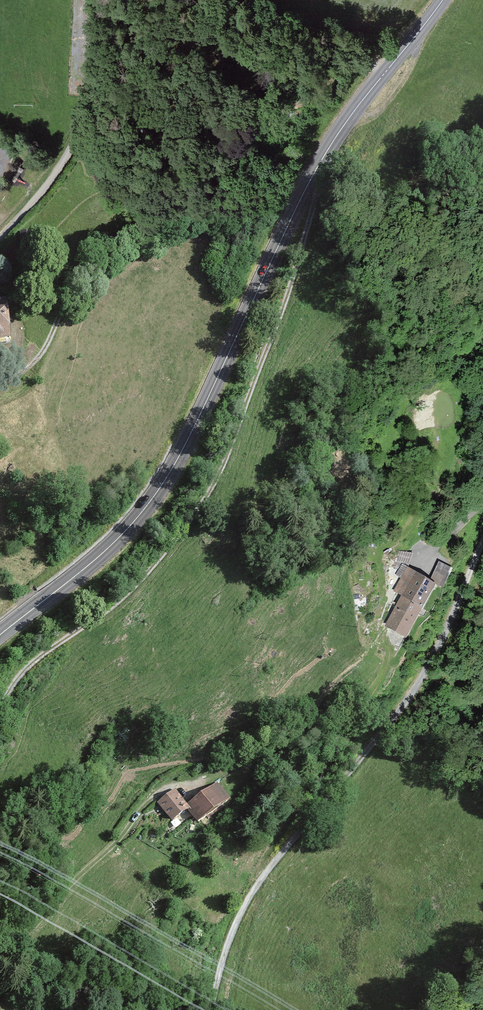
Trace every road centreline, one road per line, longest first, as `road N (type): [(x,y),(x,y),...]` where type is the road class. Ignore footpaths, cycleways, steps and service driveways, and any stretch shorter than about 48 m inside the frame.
road 1 (primary): [(444,0),(328,149),(162,485),(108,548),(0,636)]
road 2 (track): [(328,149),(307,245),(200,510),(113,605),(19,677),(0,710)]
road 3 (track): [(212,1009),(236,922),(261,878),(411,696),(482,543)]
road 4 (track): [(0,959),(144,805),(201,781)]
road 5 (unclassified): [(92,0),(93,66),(77,136),(58,171),(0,237)]

